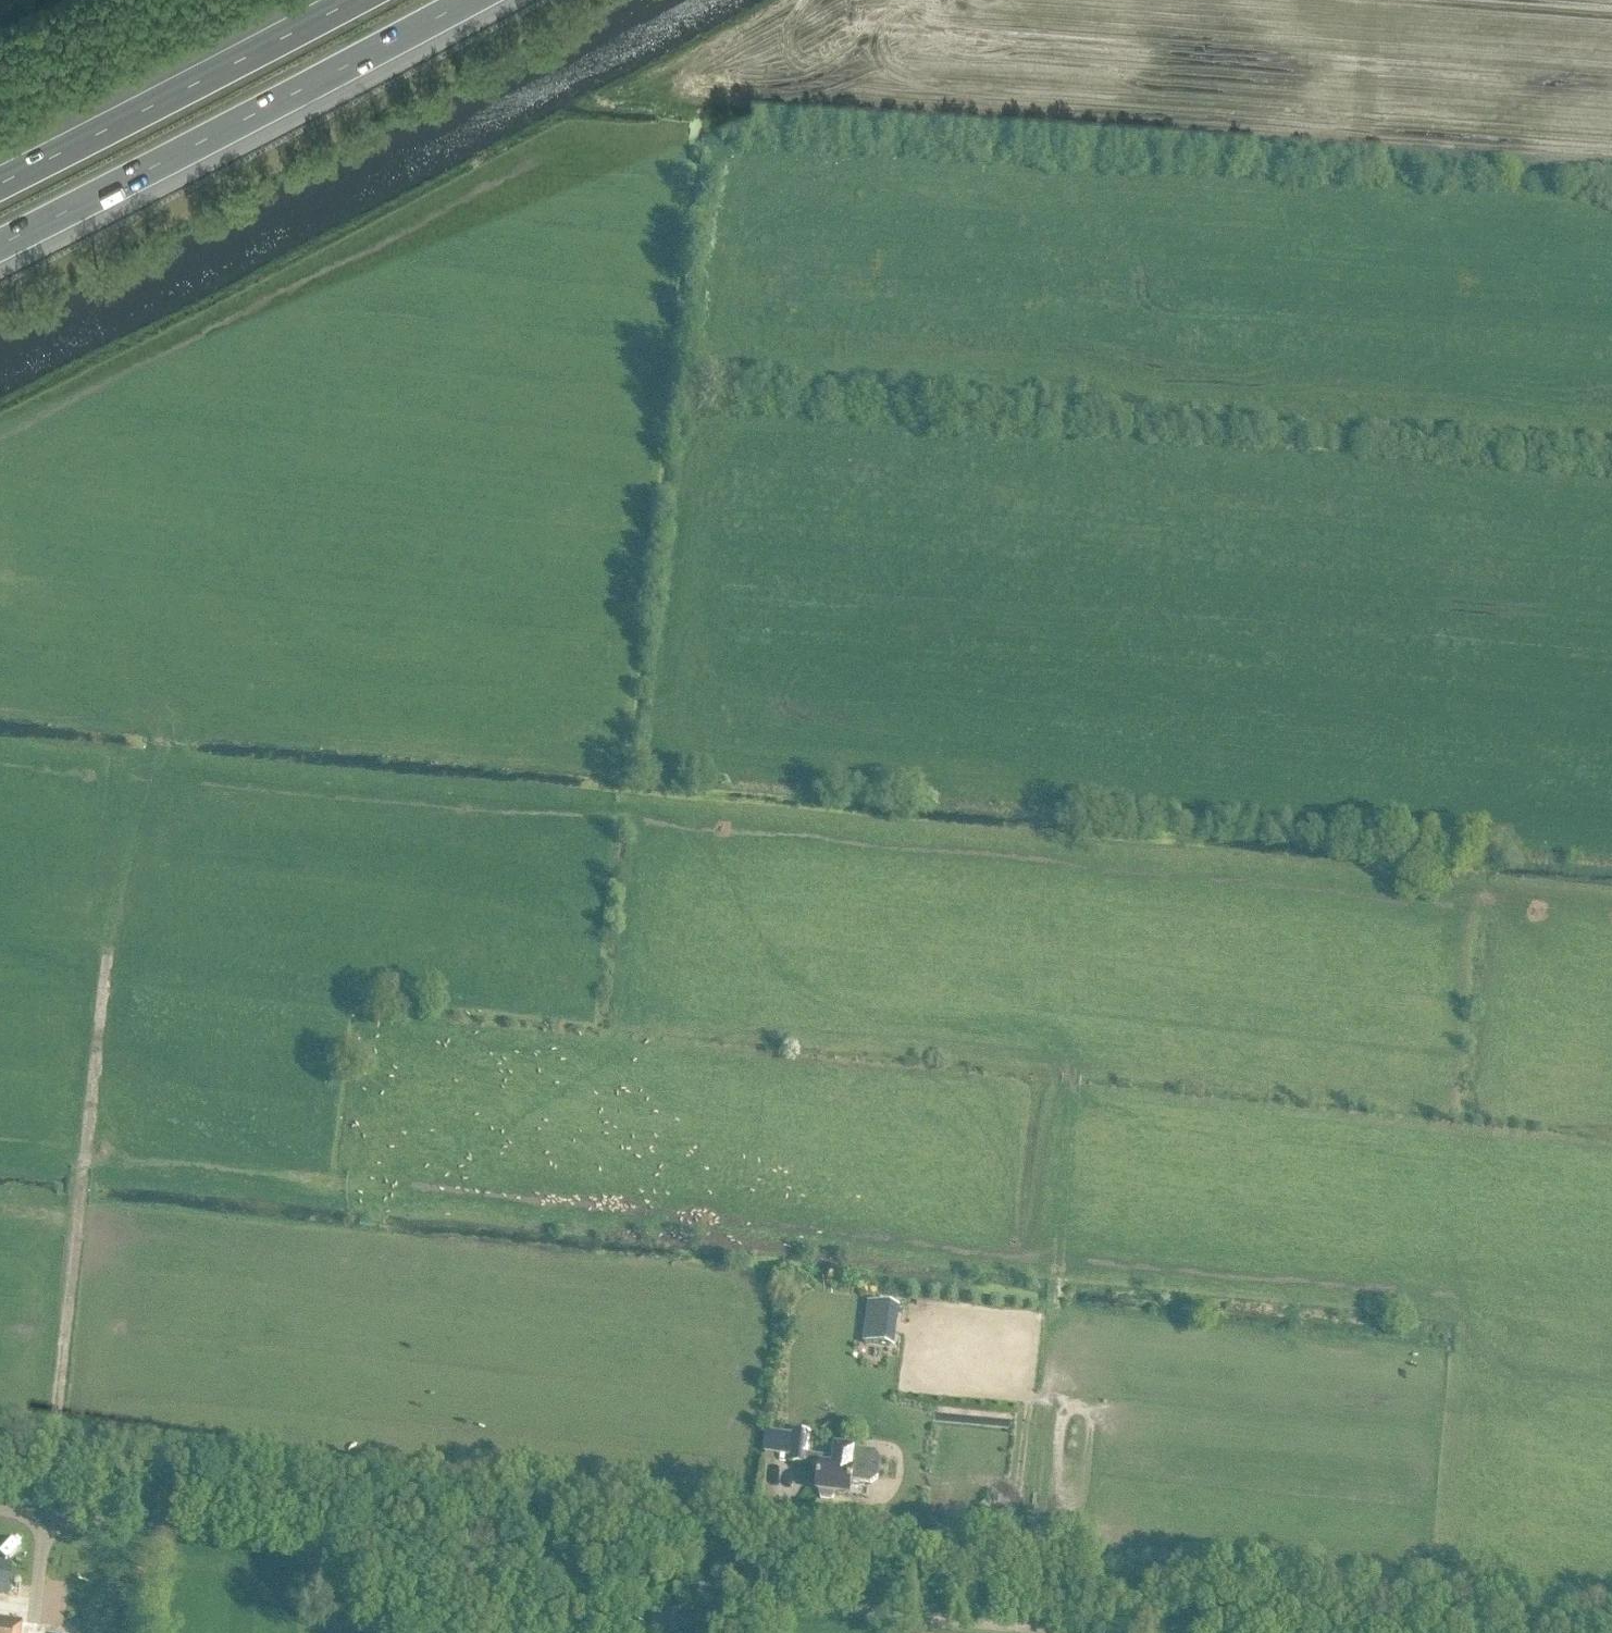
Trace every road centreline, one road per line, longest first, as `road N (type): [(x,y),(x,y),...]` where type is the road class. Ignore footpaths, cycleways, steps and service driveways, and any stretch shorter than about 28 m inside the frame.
road 1 (motorway): [(0,247),(470,0)]
road 2 (motorway): [(355,0),(0,183)]

